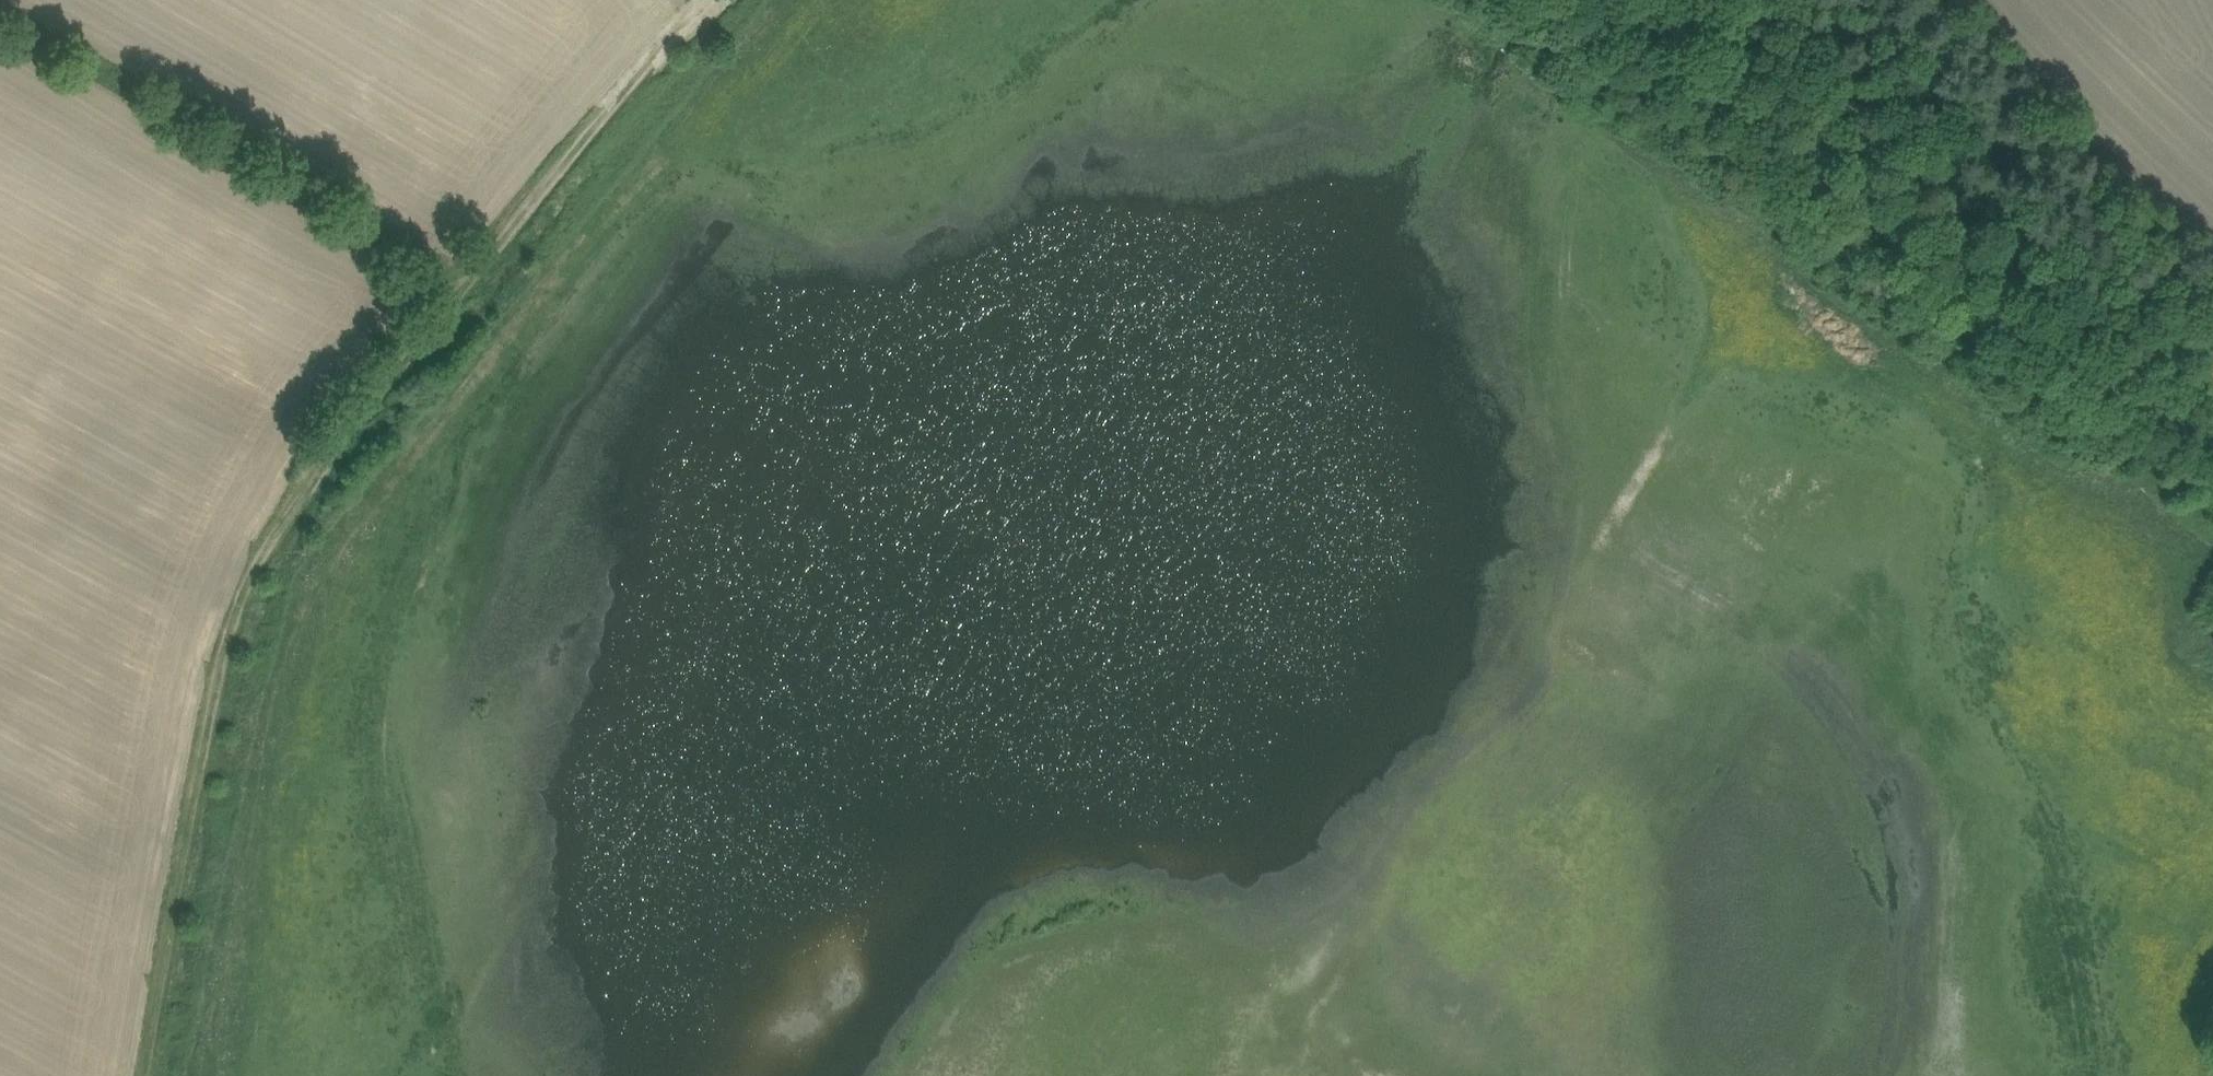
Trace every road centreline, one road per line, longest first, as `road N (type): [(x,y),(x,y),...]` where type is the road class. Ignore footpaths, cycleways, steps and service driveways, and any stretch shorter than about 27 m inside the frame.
road 1 (track): [(141,1075),(214,676),(265,542),(323,457),(704,0)]
road 2 (tertiary): [(2212,433),(1959,280),(1624,0)]

